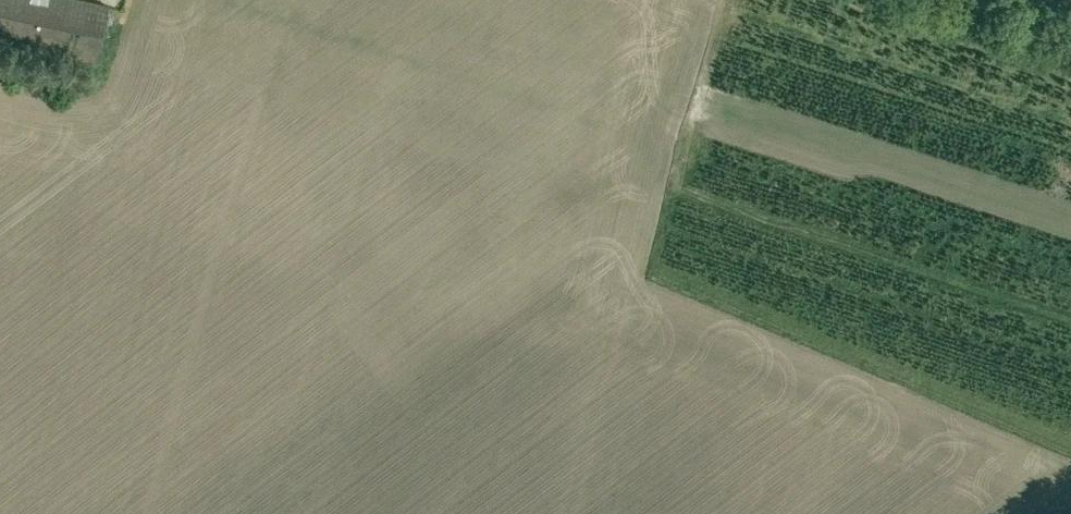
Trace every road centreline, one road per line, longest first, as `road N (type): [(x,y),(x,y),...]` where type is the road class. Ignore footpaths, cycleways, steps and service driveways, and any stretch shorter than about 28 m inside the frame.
road 1 (track): [(1070,46),(928,0)]

